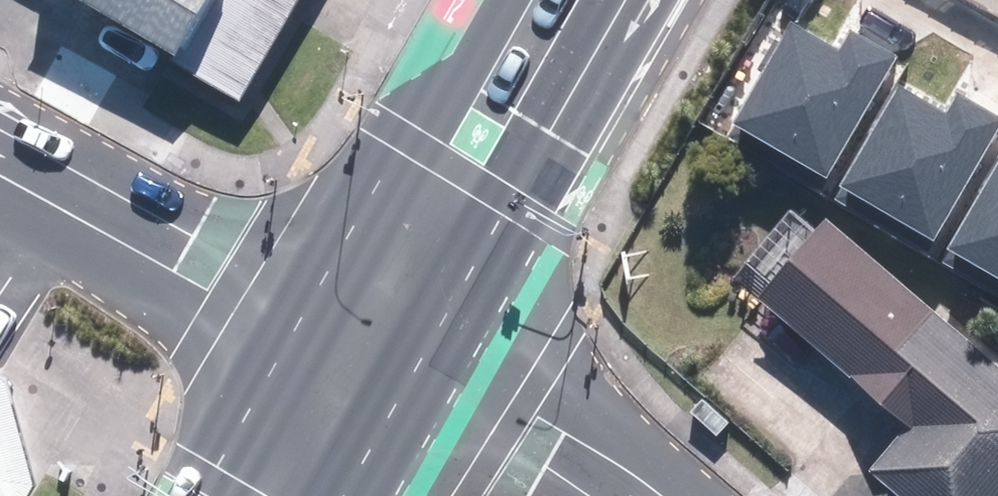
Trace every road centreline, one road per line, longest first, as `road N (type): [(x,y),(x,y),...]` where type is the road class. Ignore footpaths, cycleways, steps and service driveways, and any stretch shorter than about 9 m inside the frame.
road 1 (residential): [(384,348),(224,297),(0,175)]
road 2 (primary): [(384,348),(579,0)]
road 3 (residential): [(384,348),(522,408),(642,495)]
road 4 (primary): [(295,495),(384,348)]

